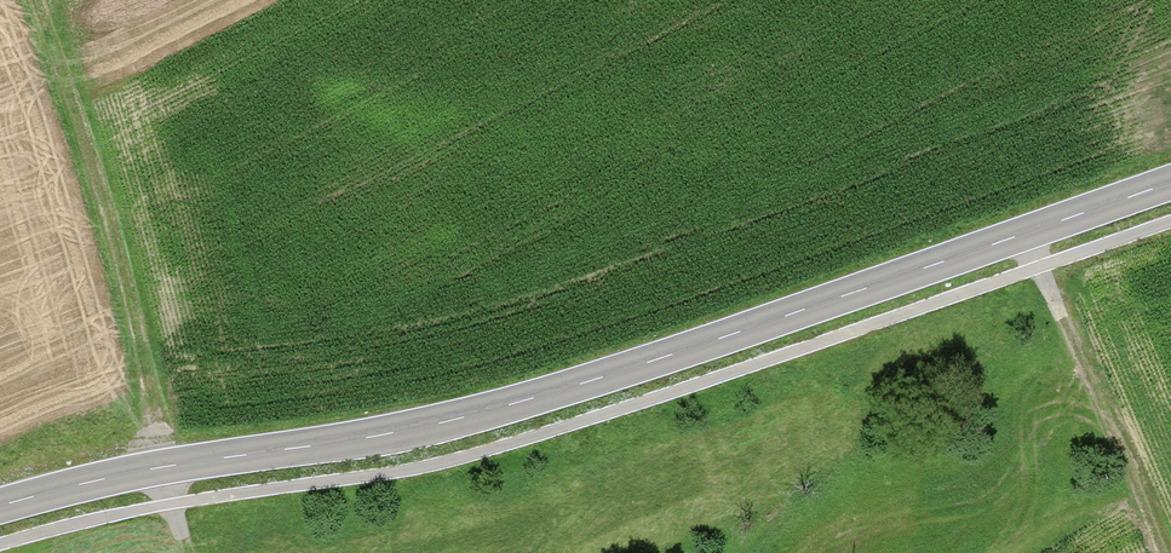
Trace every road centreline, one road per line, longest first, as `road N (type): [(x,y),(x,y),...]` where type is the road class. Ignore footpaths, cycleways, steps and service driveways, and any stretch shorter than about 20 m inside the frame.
road 1 (secondary): [(1170,183),(515,402),(386,434),(164,467),(0,507)]
road 2 (track): [(39,0),(188,552)]
road 3 (track): [(1026,233),(1163,552)]

